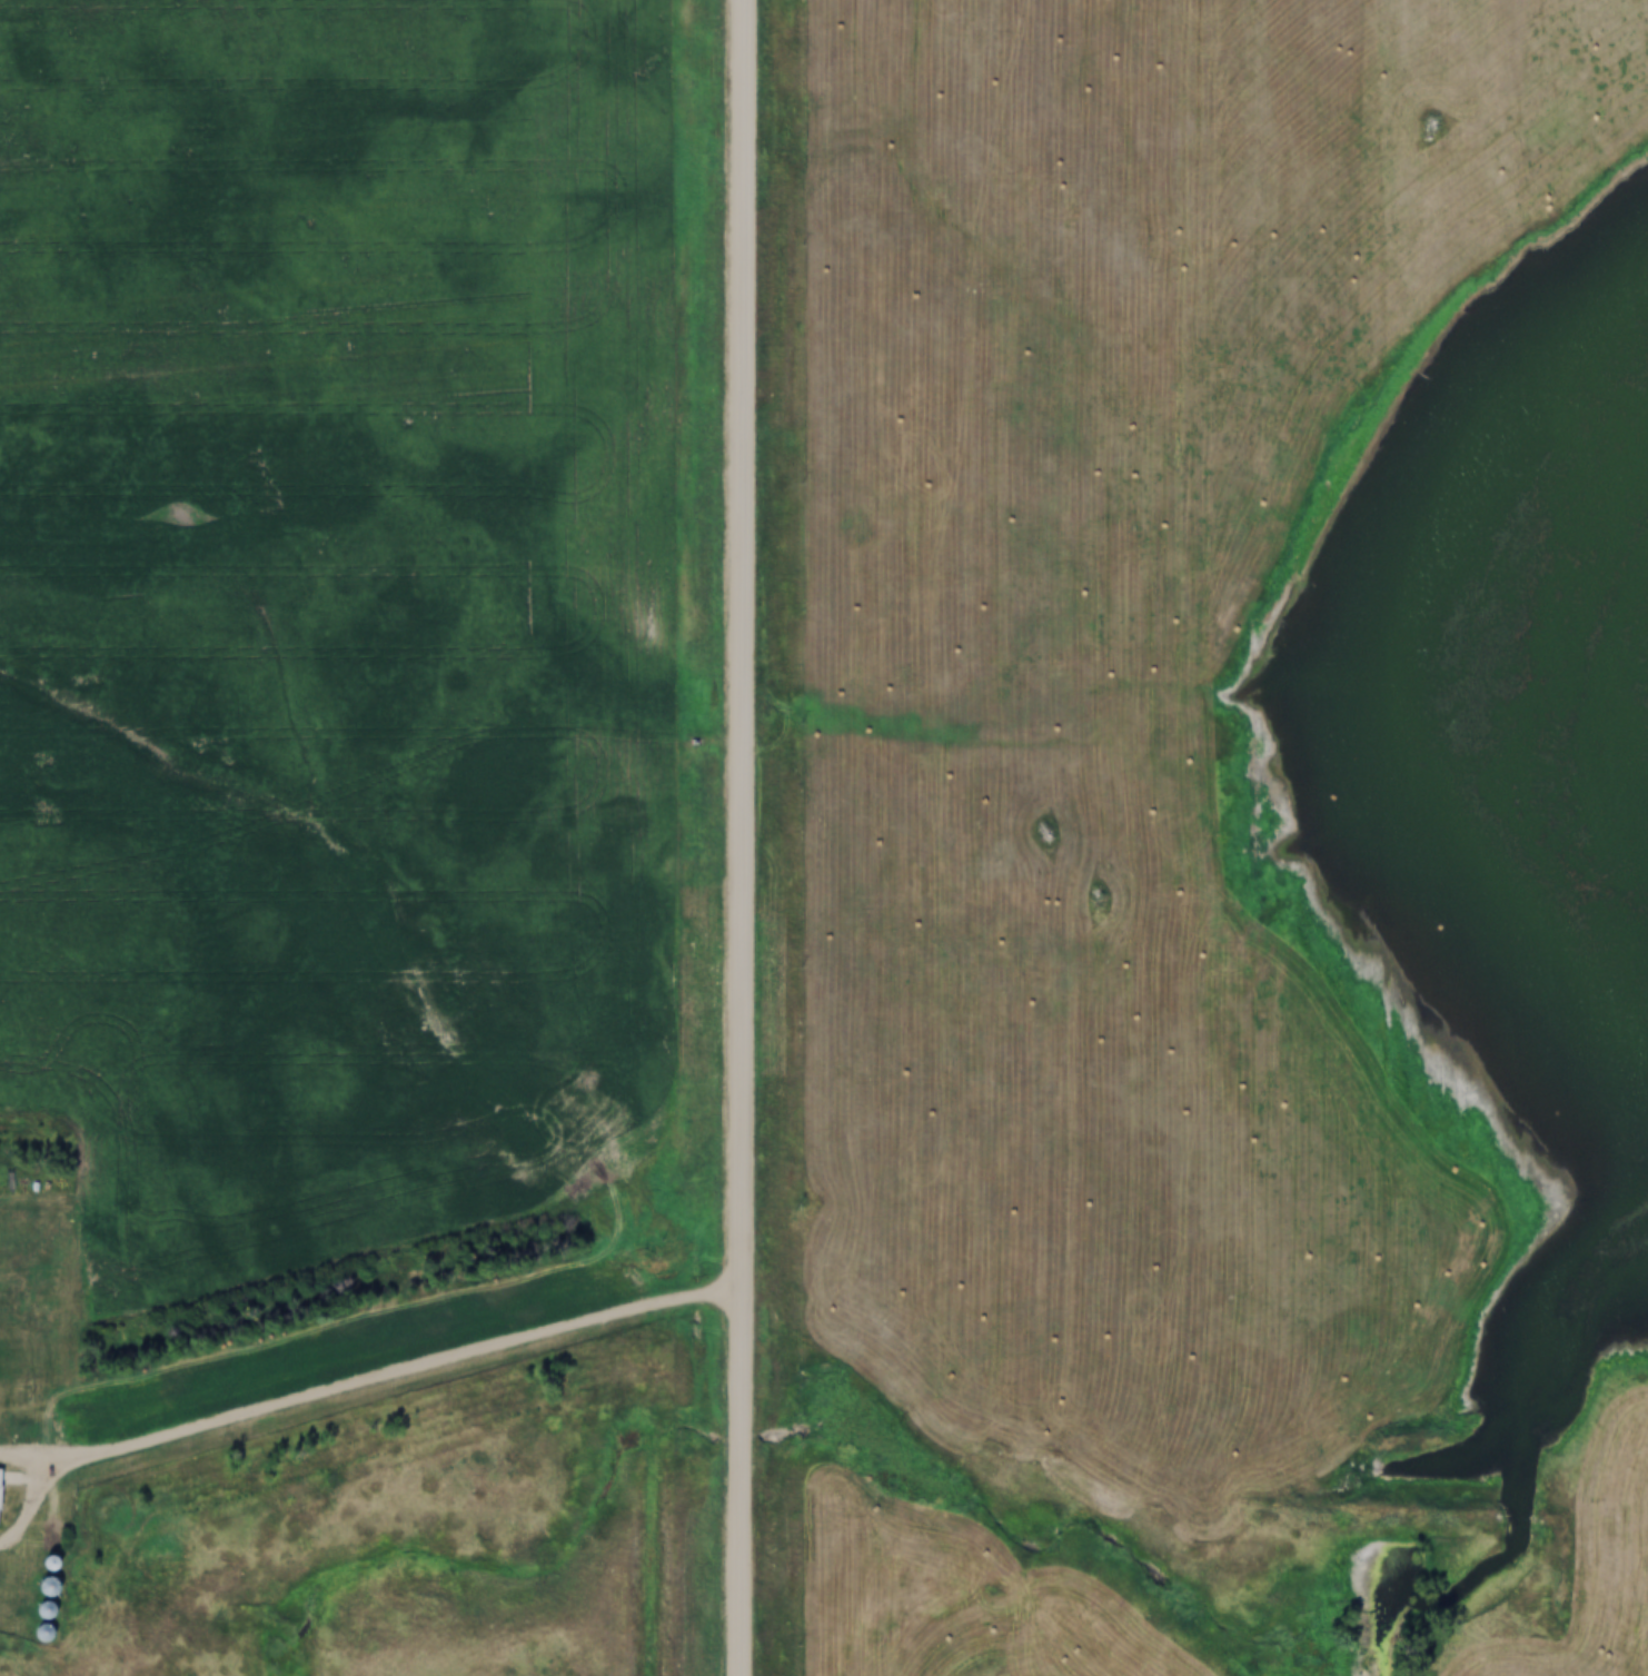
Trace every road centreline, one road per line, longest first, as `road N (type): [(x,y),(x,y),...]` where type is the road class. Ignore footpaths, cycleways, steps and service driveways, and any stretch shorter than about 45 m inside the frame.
road 1 (residential): [(749,0),(746,1675)]

